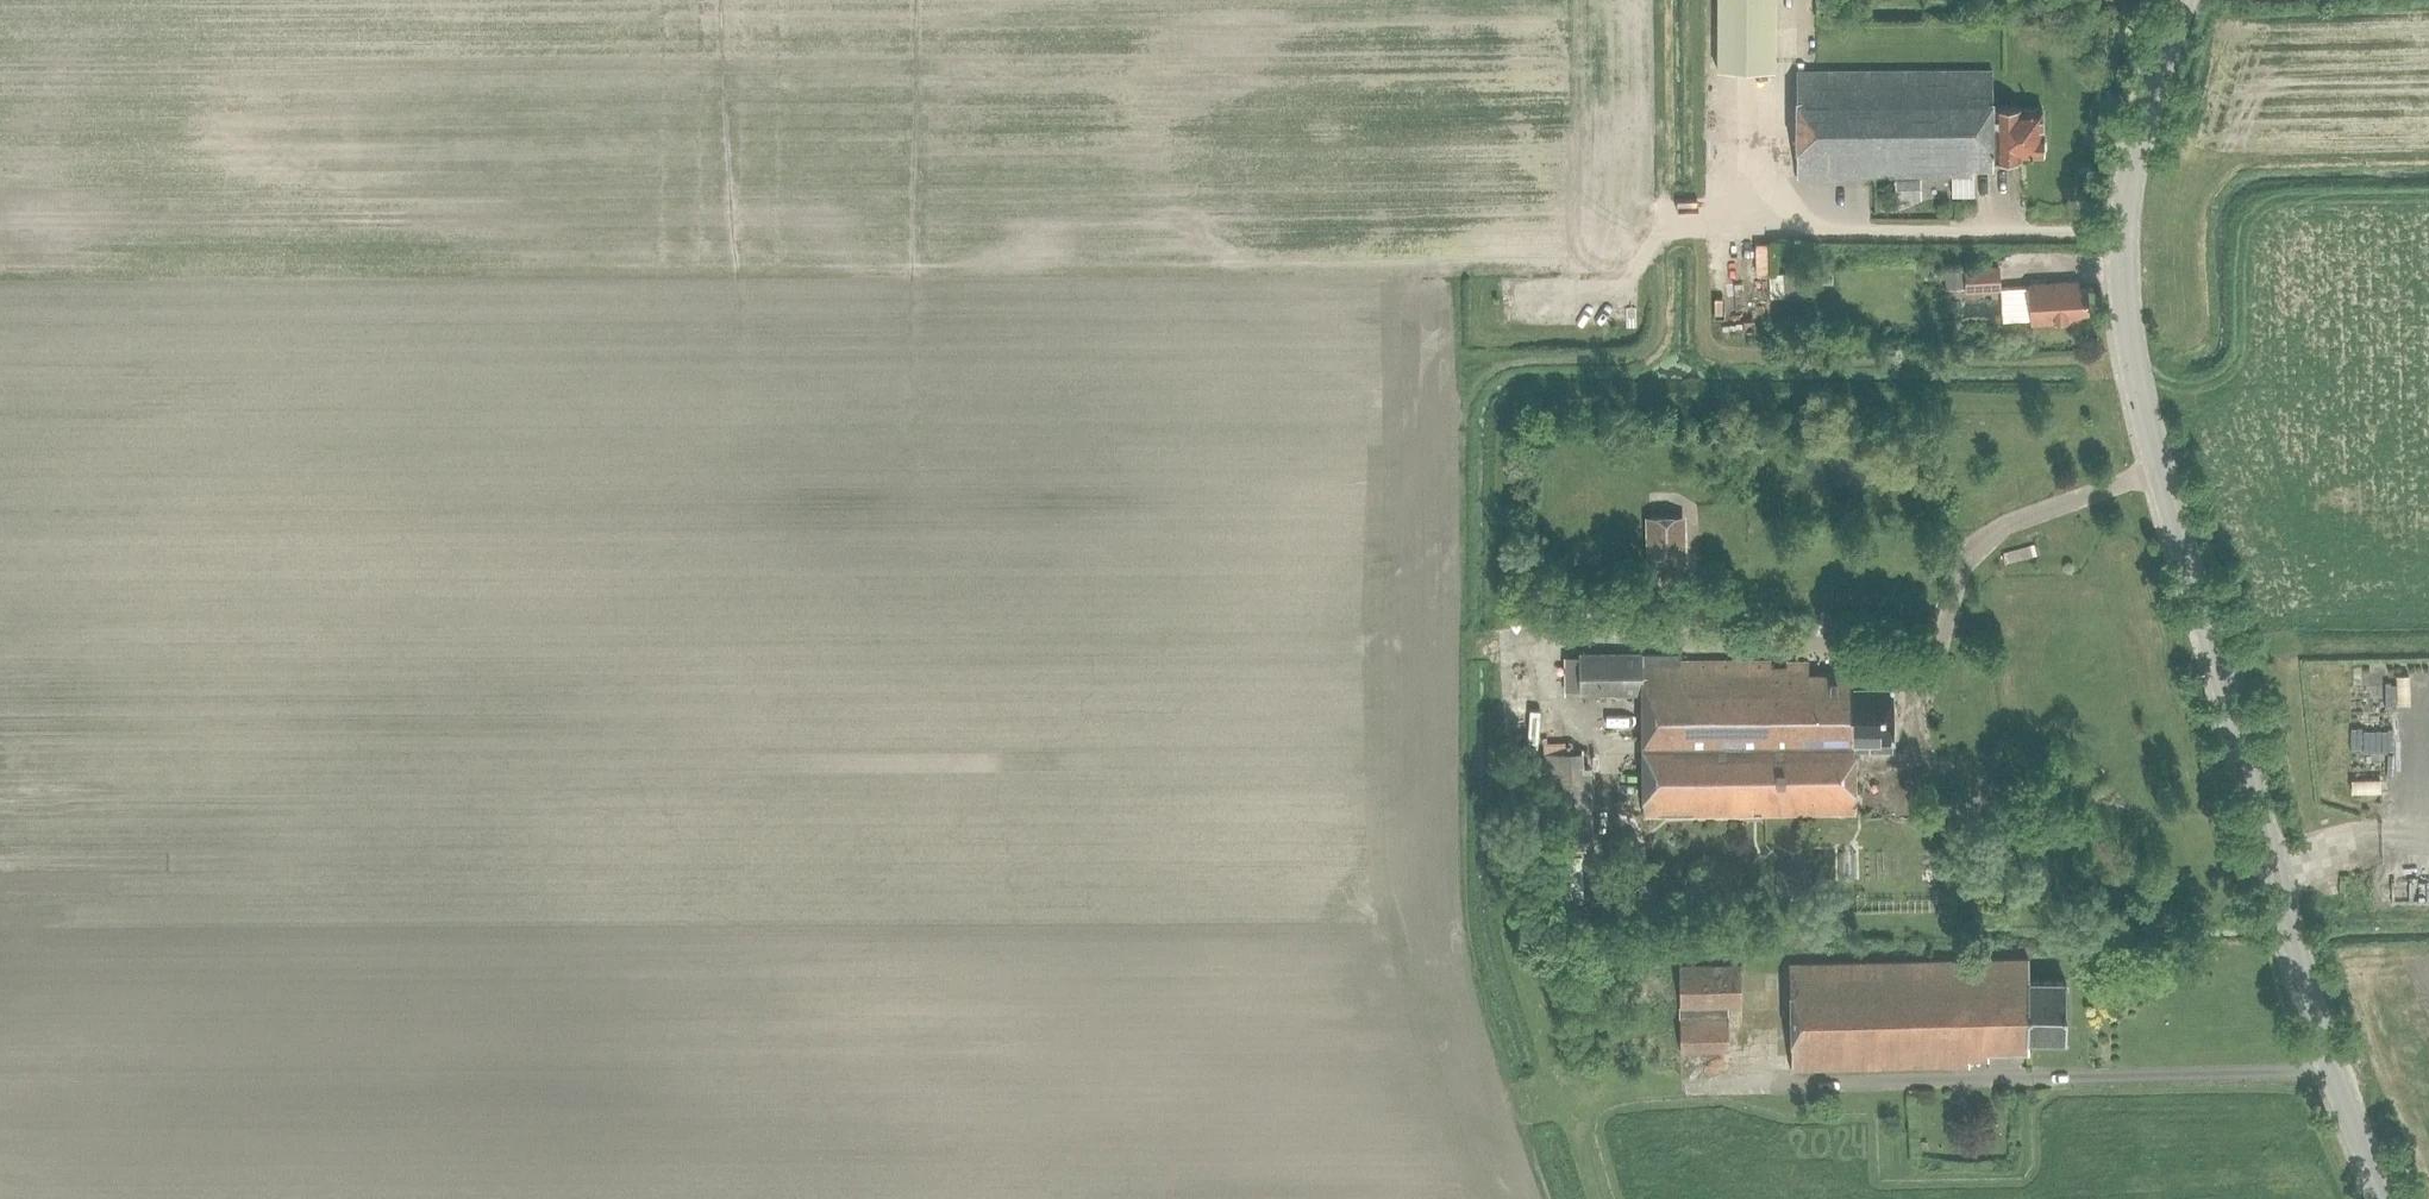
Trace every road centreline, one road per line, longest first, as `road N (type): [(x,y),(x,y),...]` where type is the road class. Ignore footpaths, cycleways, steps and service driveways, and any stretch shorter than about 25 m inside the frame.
road 1 (tertiary): [(2386,1198),(2319,1028),(2133,376),(2123,274),(2130,182),(2179,0)]

